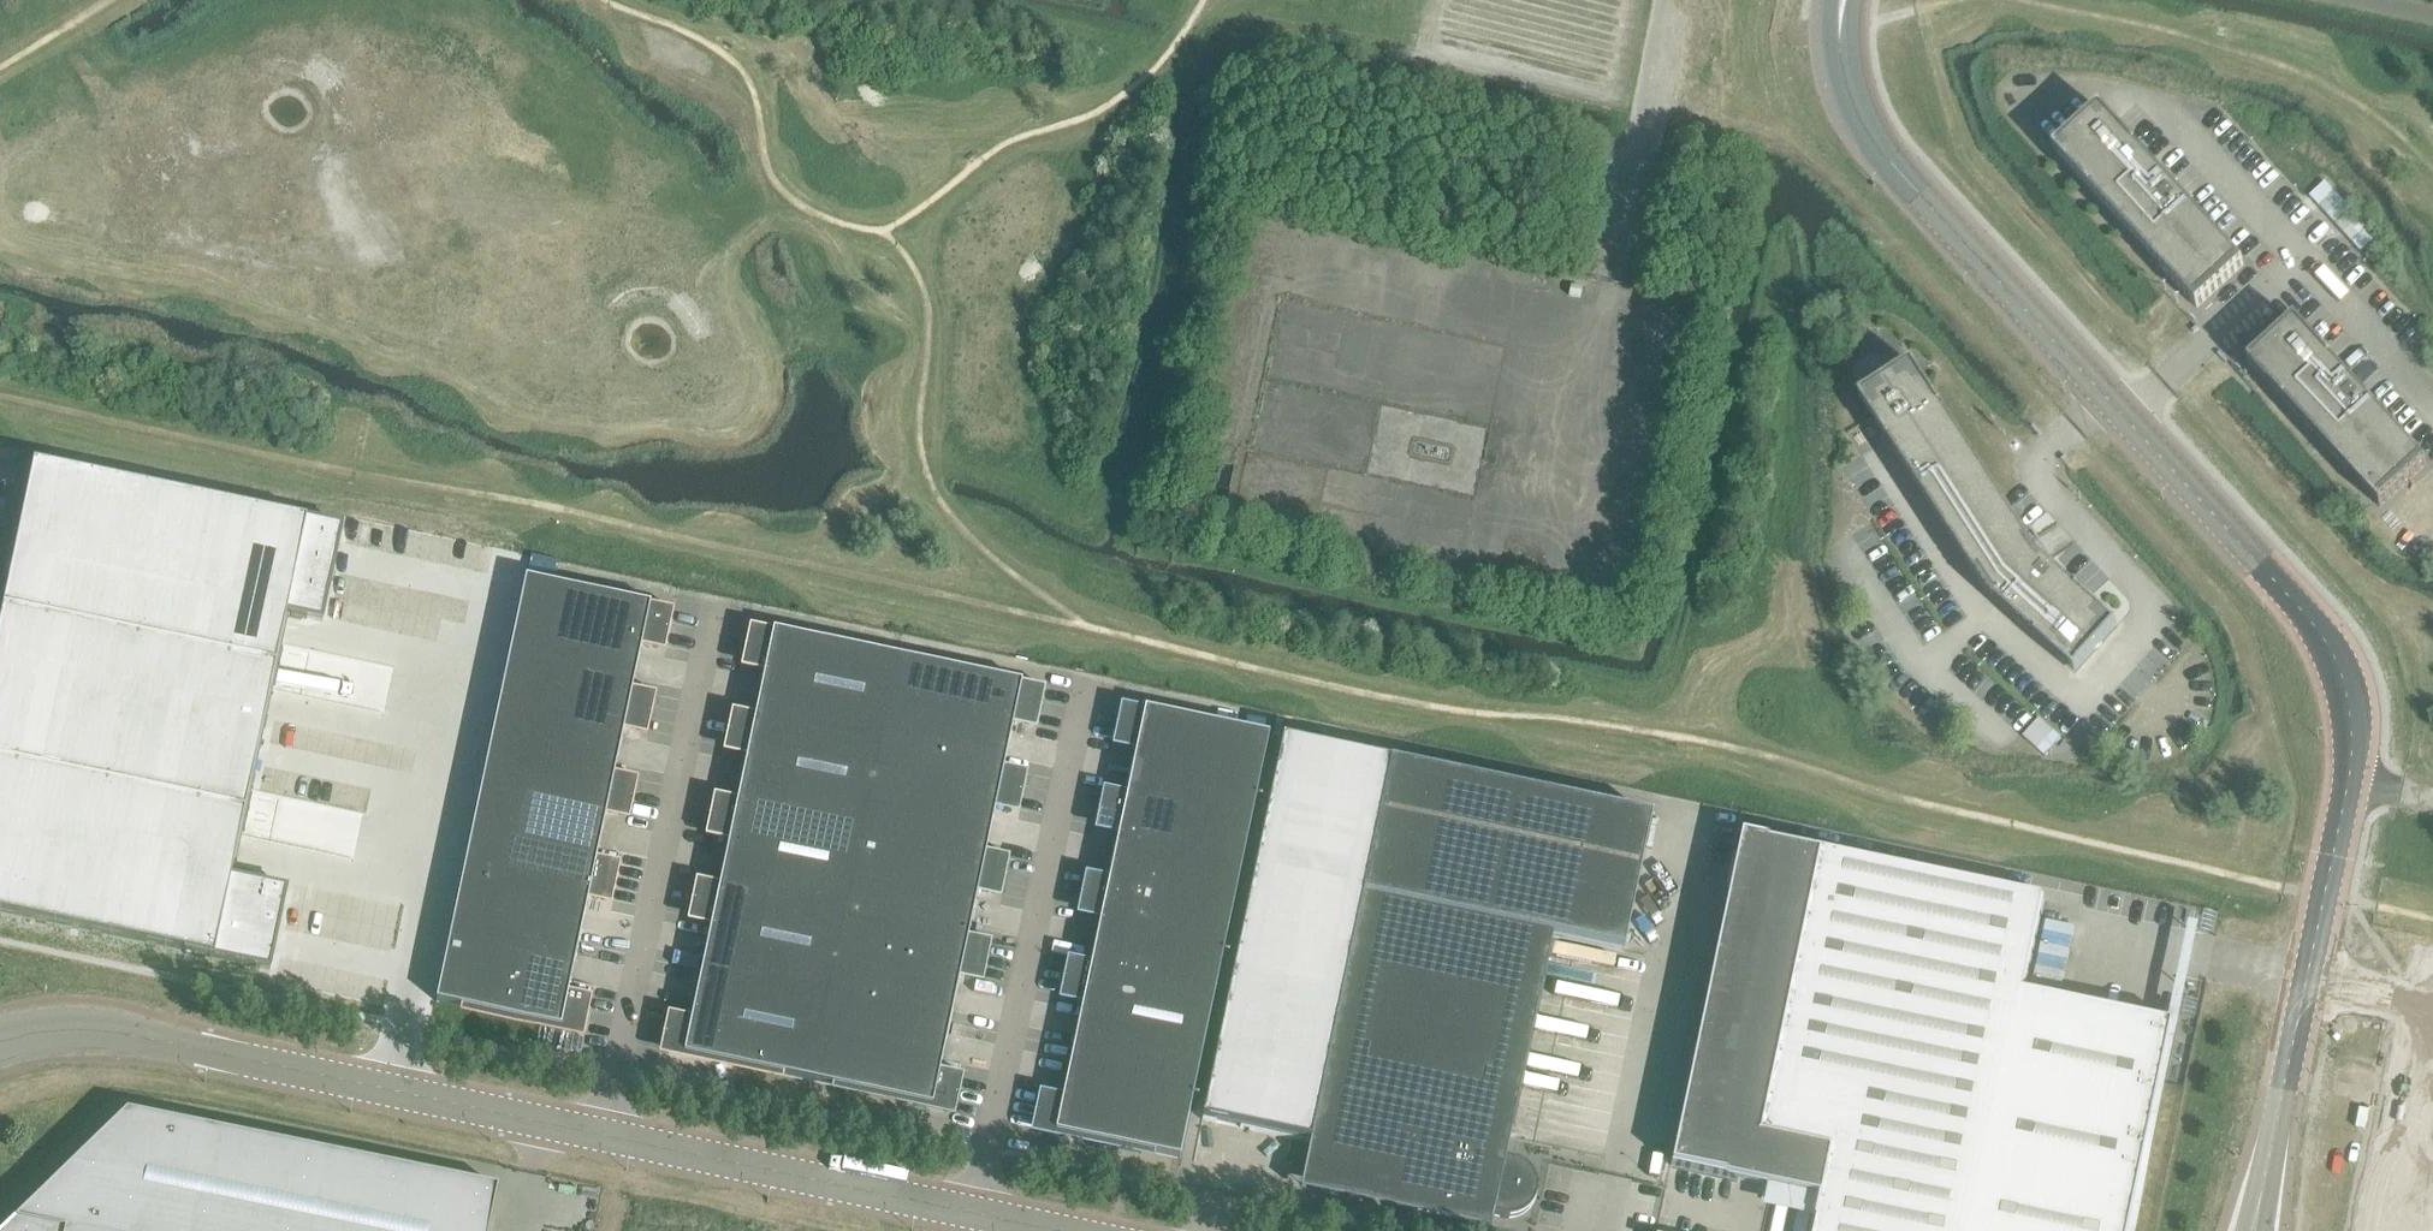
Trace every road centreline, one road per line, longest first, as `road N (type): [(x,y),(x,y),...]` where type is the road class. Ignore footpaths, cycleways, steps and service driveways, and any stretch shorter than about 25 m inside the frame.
road 1 (tertiary): [(2252,1230),(2349,783),(2354,727),(2342,679),(2290,596),(1874,141),(1843,68),(1844,0)]
road 2 (unclassified): [(0,1041),(56,1030),(121,1034),(1054,1230)]

